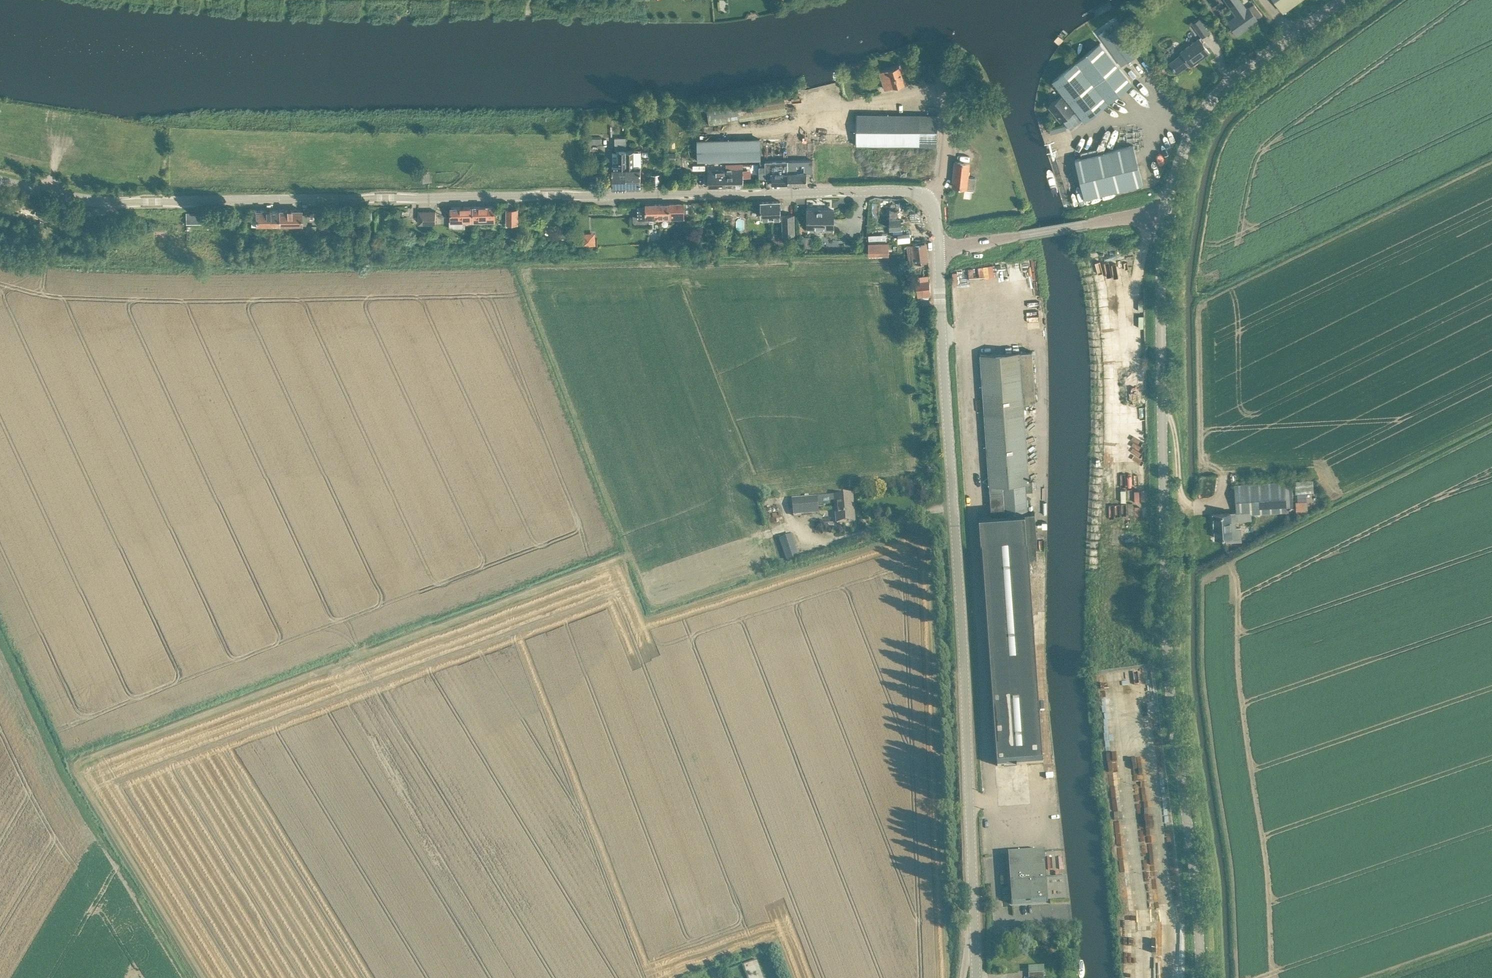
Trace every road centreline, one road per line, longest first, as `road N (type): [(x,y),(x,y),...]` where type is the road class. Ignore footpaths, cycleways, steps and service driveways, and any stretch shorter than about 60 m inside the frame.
road 1 (tertiary): [(938,246),(929,205),(906,191),(124,205),(0,180)]
road 2 (unclassified): [(1200,977),(1196,887),(1169,697),(1164,215)]
road 3 (tertiary): [(973,916),(938,246)]
road 4 (tertiary): [(1164,215),(1205,108),(1343,0)]
road 5 (tertiary): [(938,246),(1164,215)]

